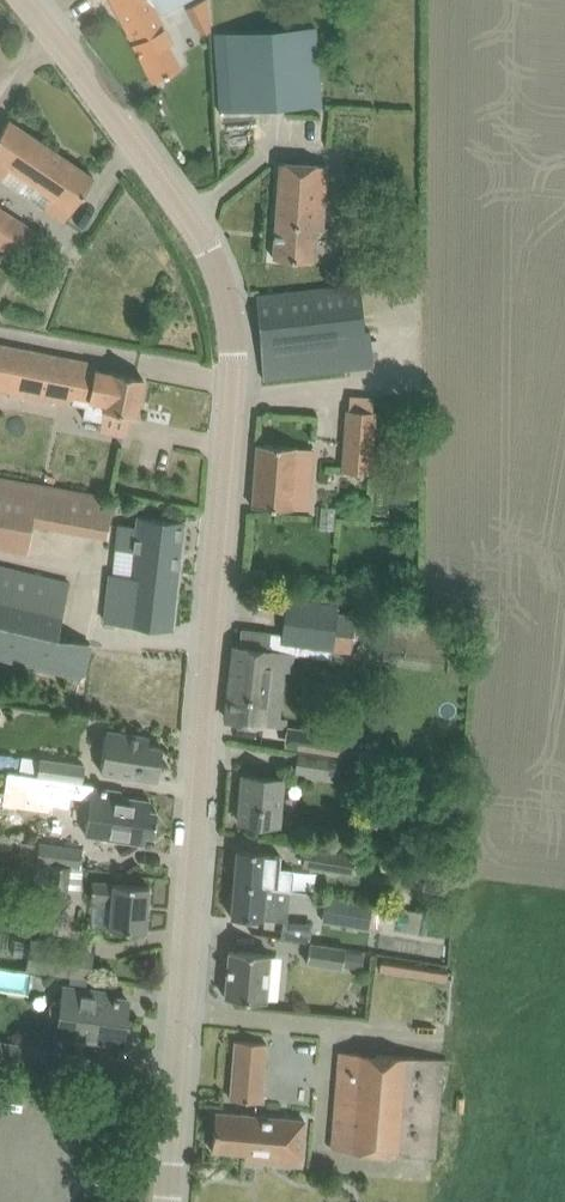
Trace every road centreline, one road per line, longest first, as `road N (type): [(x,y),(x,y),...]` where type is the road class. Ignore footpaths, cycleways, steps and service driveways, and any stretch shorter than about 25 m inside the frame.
road 1 (unclassified): [(167,1201),(232,319),(207,244),(25,0)]

